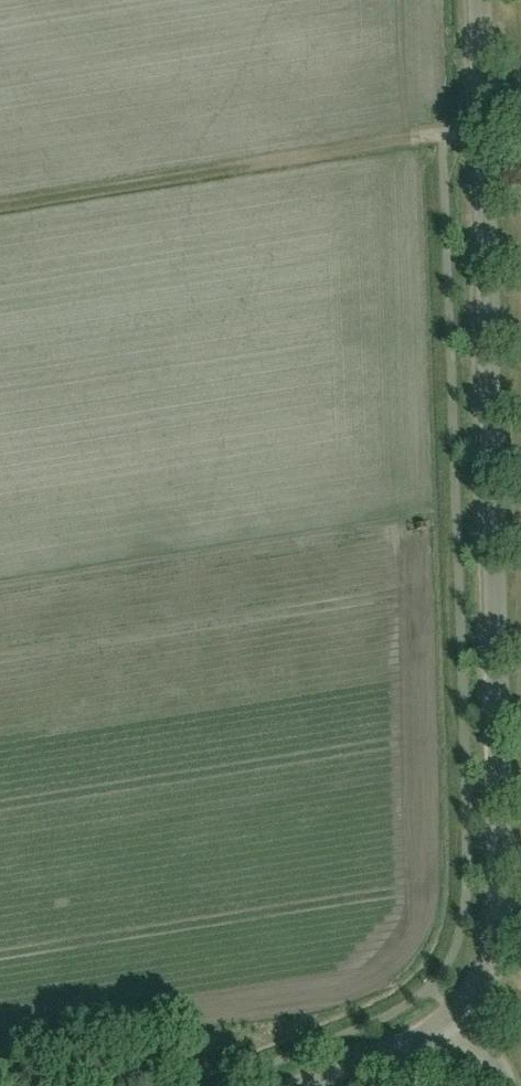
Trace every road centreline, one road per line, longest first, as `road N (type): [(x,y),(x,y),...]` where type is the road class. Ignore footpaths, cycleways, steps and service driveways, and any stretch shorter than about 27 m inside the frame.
road 1 (unclassified): [(452,1015),(482,986),(502,902),(479,0)]
road 2 (track): [(0,207),(443,135)]
road 3 (unclassified): [(299,1085),(452,1015)]

